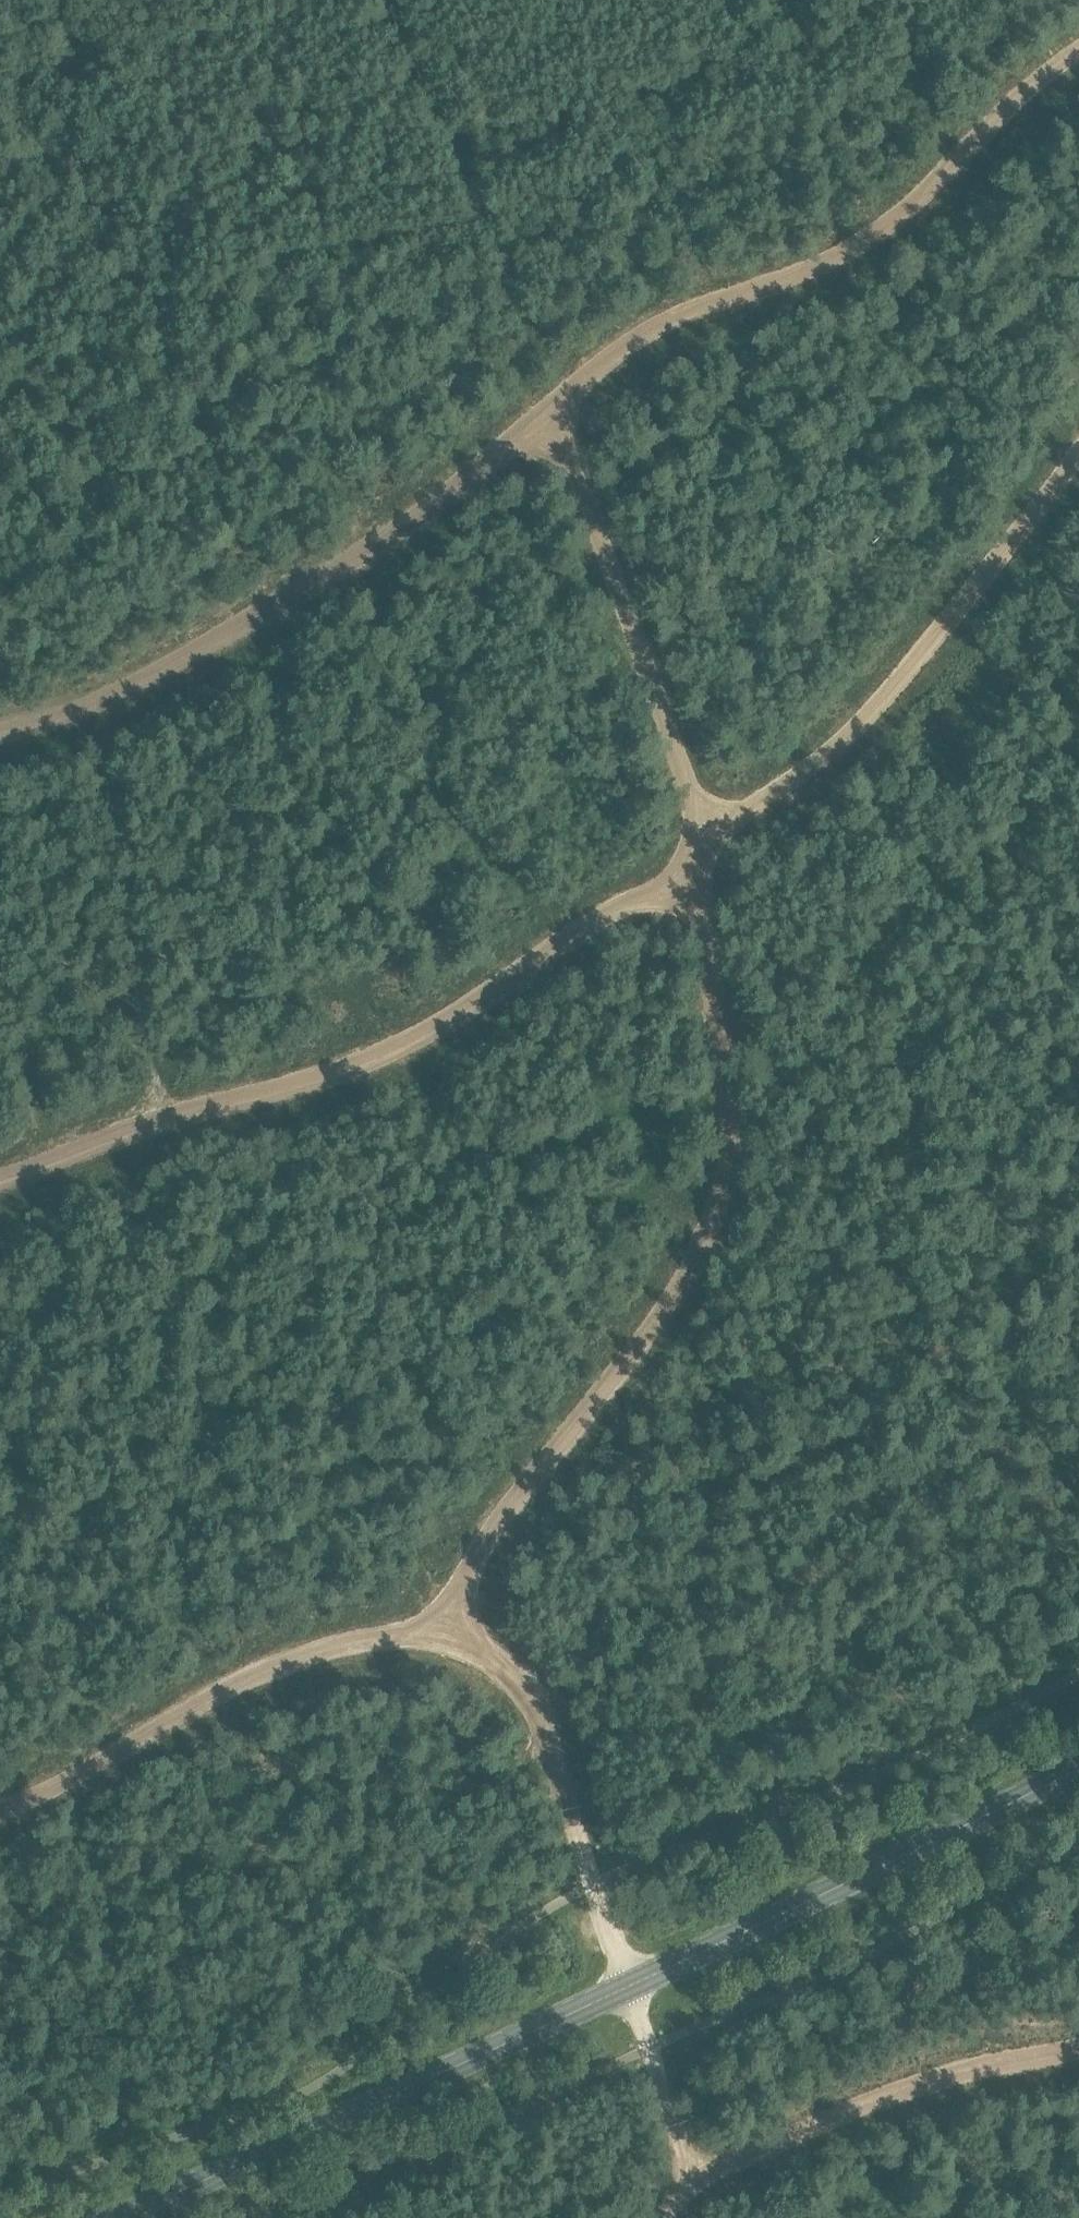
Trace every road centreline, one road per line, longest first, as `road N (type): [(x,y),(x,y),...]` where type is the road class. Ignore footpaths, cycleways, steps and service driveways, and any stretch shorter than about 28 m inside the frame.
road 1 (track): [(1078,457),(840,745),(730,818),(660,887),(587,924),(419,1037),(357,1066),(0,1180)]
road 2 (track): [(0,1805),(259,1673),(376,1637),(444,1628),(505,1516),(636,1352),(717,1210),(729,1088),(708,946),(680,874)]
road 3 (track): [(1078,51),(858,247),(663,322),(374,545),(159,670),(0,732)]
road 4 (secondary): [(121,2217),(659,1972),(1078,1768)]
road 5 (track): [(444,1628),(514,1675),(539,1715),(650,2048)]
road 6 (track): [(707,839),(576,470),(544,411)]
road 7 (track): [(1078,2048),(936,2078),(696,2176)]
road 8 (track): [(696,2176),(650,2048)]

